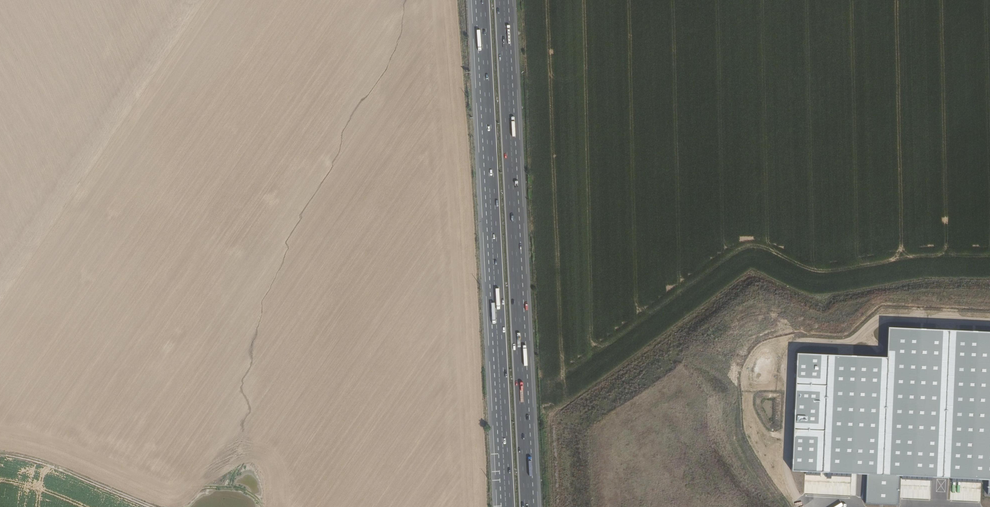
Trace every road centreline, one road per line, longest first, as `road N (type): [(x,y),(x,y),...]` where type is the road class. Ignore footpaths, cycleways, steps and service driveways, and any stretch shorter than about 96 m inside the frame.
road 1 (motorway): [(480,0),(507,506)]
road 2 (motorway): [(529,506),(503,0)]
road 3 (track): [(0,454),(47,464),(150,506)]

